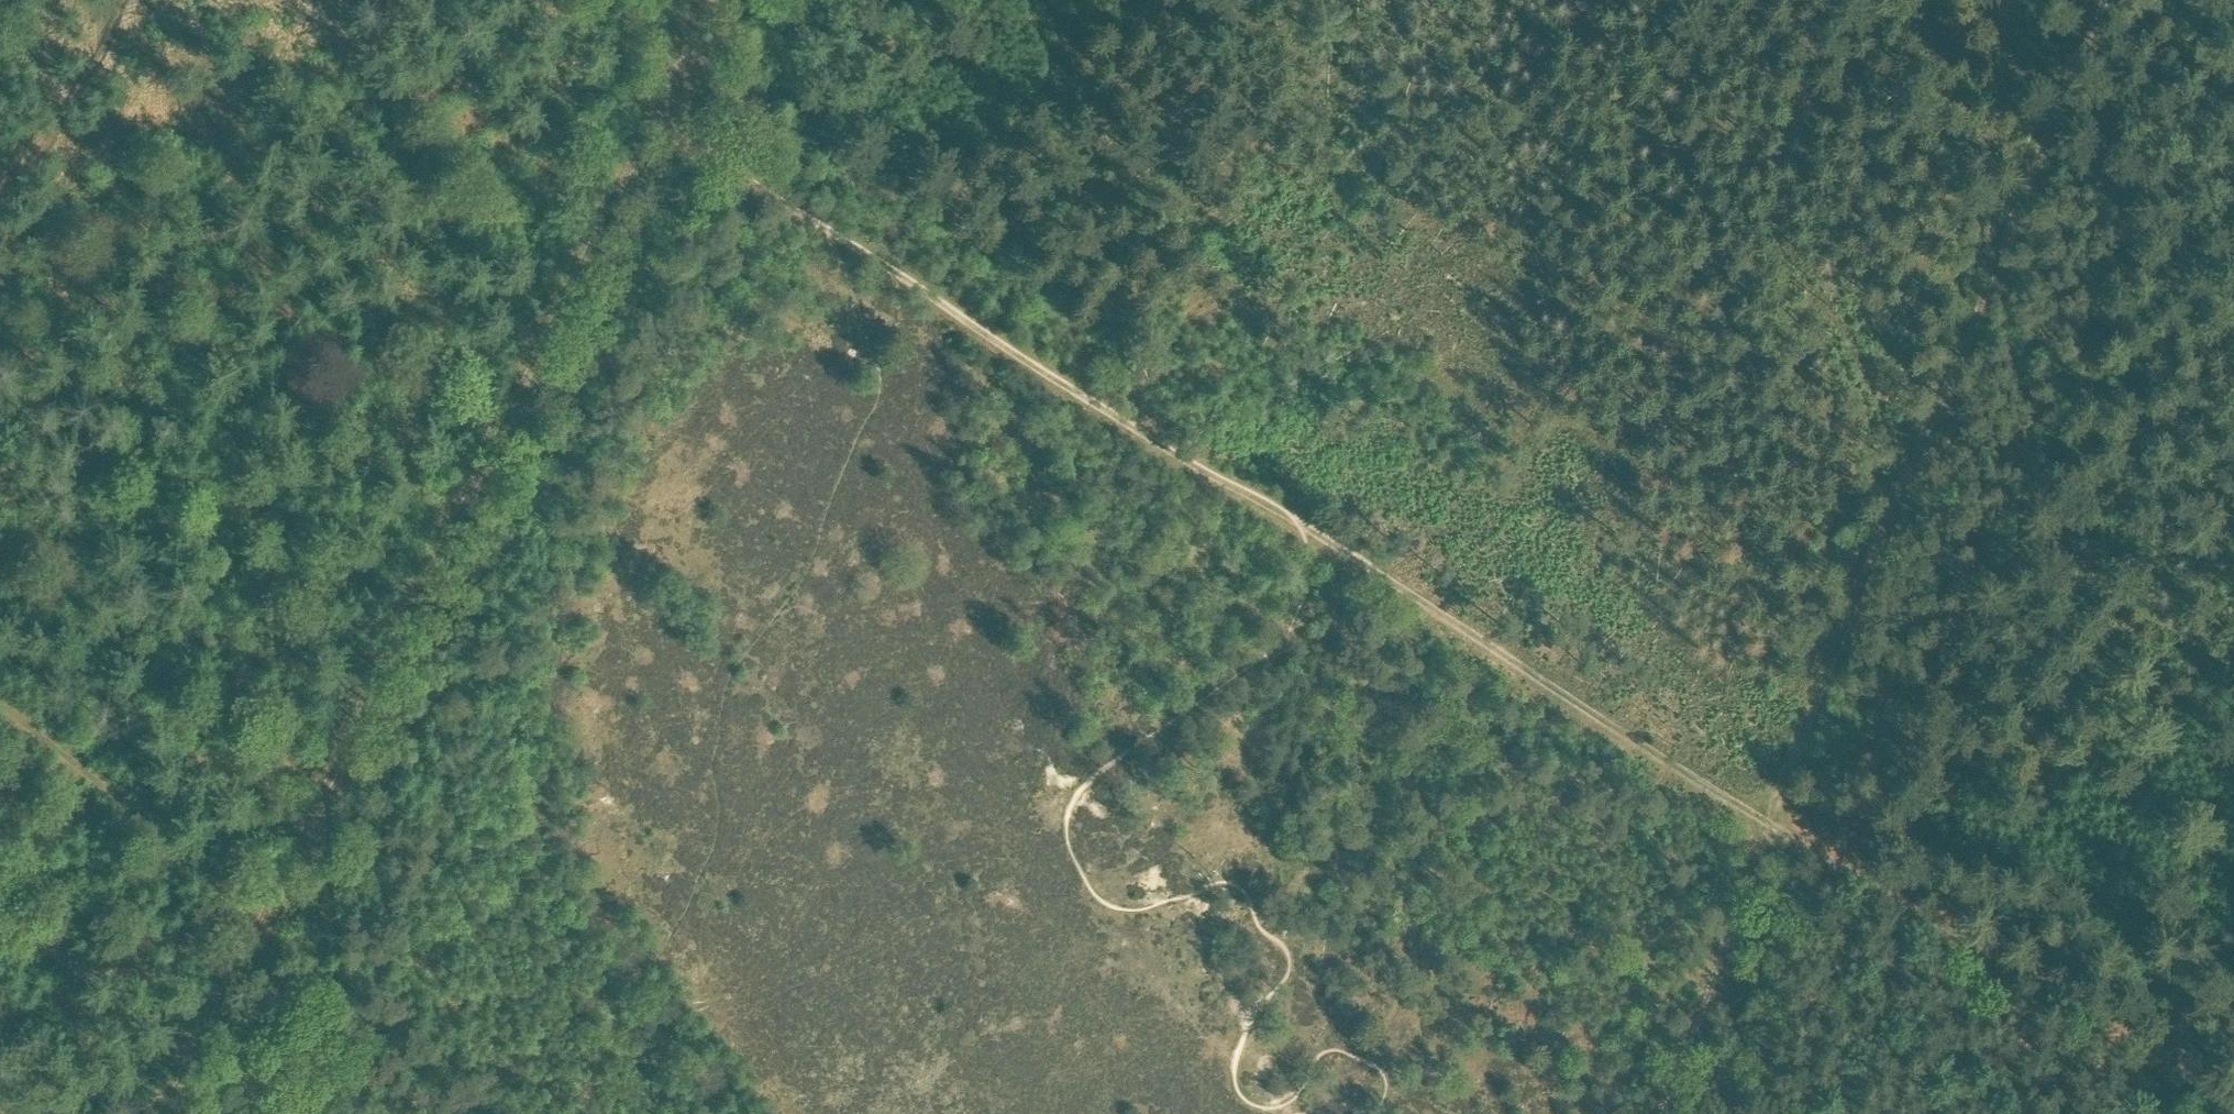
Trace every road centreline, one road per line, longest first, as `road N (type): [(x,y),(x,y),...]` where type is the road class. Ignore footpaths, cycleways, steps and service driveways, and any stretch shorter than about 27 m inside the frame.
road 1 (track): [(655,125),(263,912),(0,708)]
road 2 (track): [(1664,1113),(1981,295),(2104,0)]
road 3 (track): [(1301,529),(1772,828)]
road 4 (track): [(840,238),(1301,529)]
road 5 (track): [(2009,1113),(2045,1027),(2032,975),(1772,828)]
road 6 (track): [(2233,1092),(2032,975)]
road 7 (track): [(263,912),(165,1113)]
road 8 (track): [(716,0),(655,125)]
road 9 (track): [(655,125),(772,196)]

